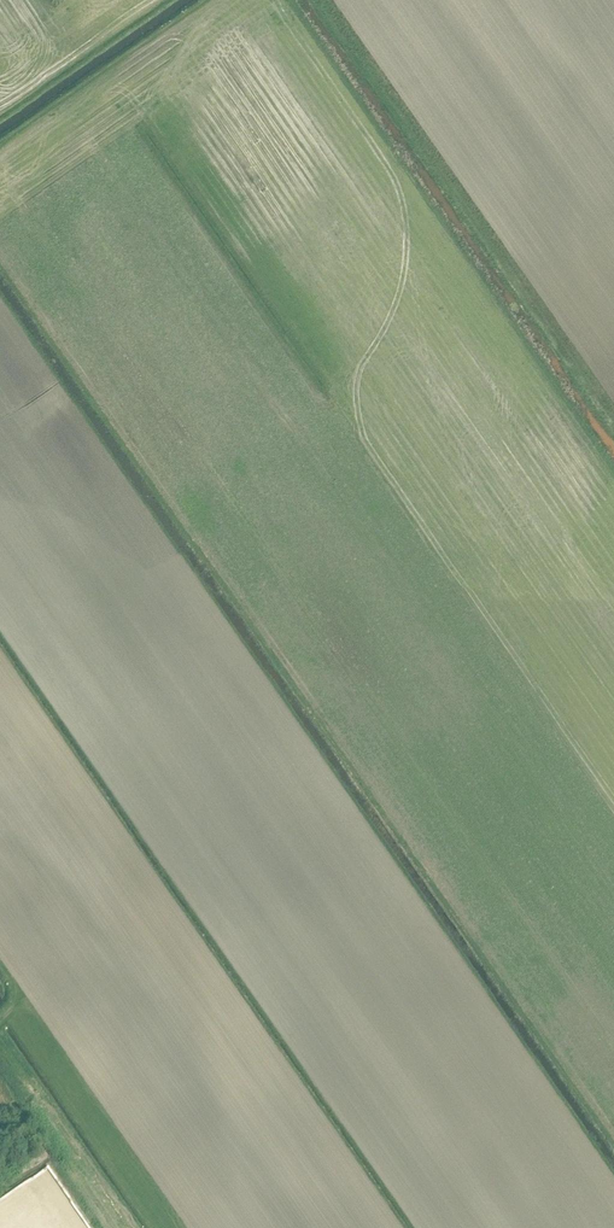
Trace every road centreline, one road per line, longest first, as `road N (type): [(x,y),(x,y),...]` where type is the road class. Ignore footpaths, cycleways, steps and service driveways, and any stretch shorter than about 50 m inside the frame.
road 1 (track): [(0,142),(206,0)]
road 2 (track): [(0,1049),(129,1227)]

